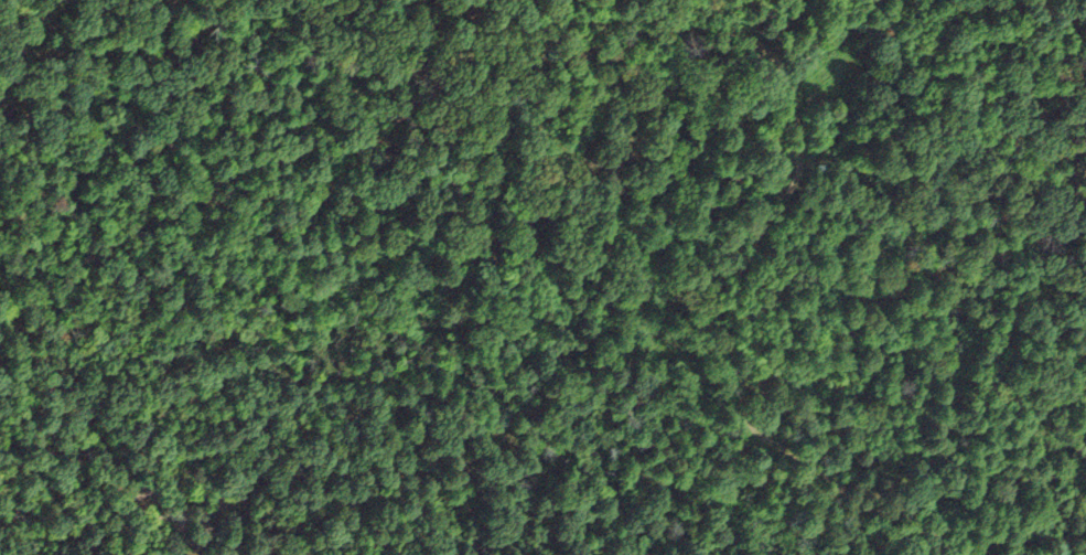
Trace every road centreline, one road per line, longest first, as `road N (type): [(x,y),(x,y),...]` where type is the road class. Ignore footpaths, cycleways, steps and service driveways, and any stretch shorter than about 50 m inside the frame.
road 1 (residential): [(970,554),(842,489),(753,428),(739,404),(732,296),(799,162),(788,84),(772,52),(753,35),(716,26),(616,32),(582,0)]

